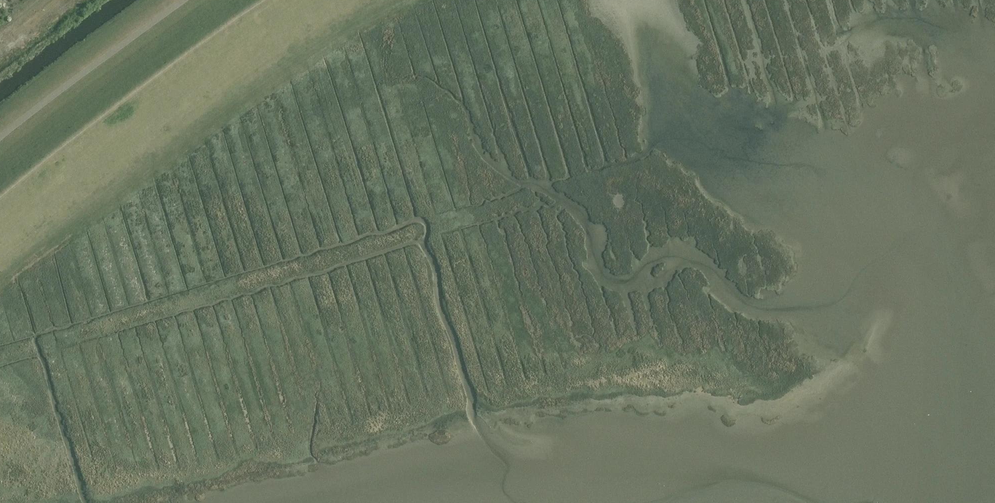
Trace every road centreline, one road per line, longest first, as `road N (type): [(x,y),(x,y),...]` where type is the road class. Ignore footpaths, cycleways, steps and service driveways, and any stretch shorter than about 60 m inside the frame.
road 1 (track): [(181,0),(0,134)]

